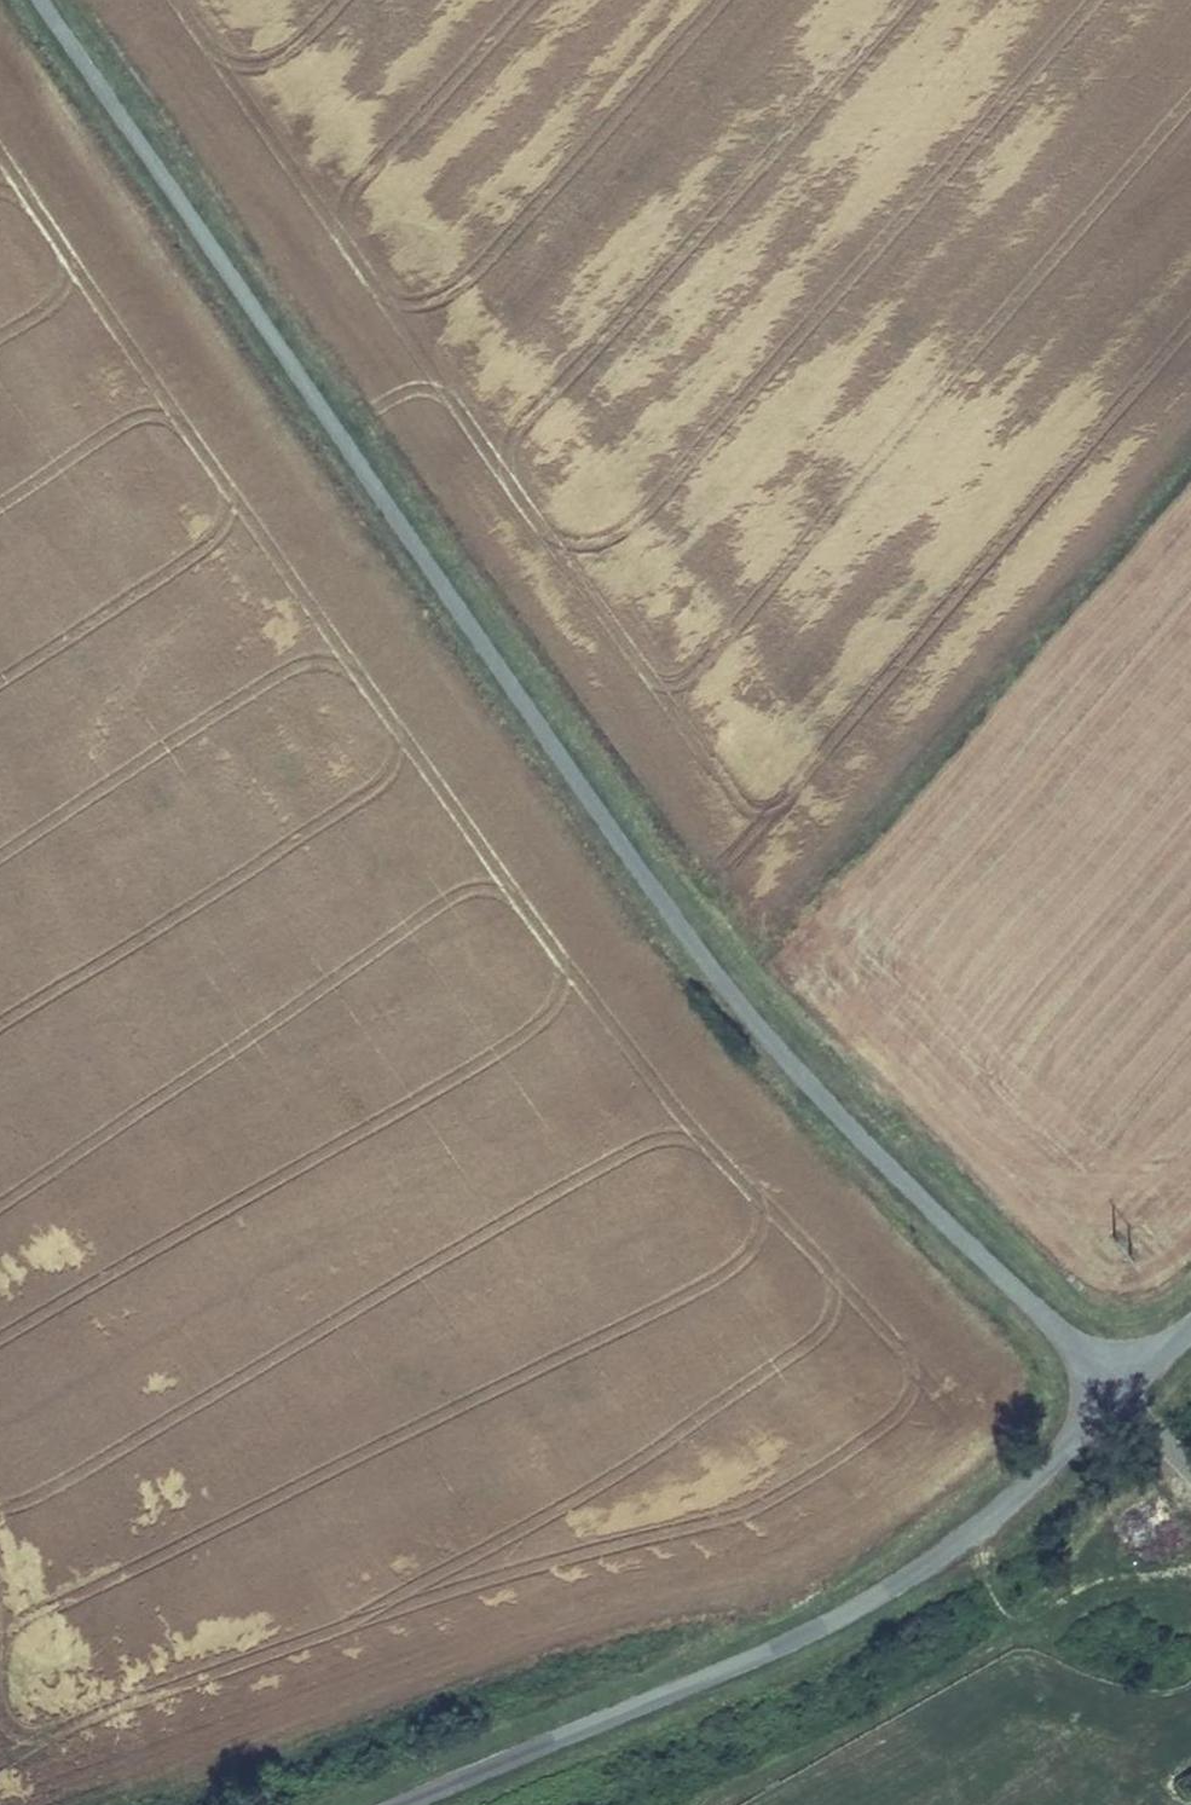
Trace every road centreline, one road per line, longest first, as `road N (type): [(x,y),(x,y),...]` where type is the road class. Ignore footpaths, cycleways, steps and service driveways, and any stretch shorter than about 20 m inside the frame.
road 1 (unclassified): [(1121,1396),(849,1124),(729,989),(40,0)]
road 2 (unclassified): [(412,1804),(846,1613),(972,1531),(1121,1396)]

